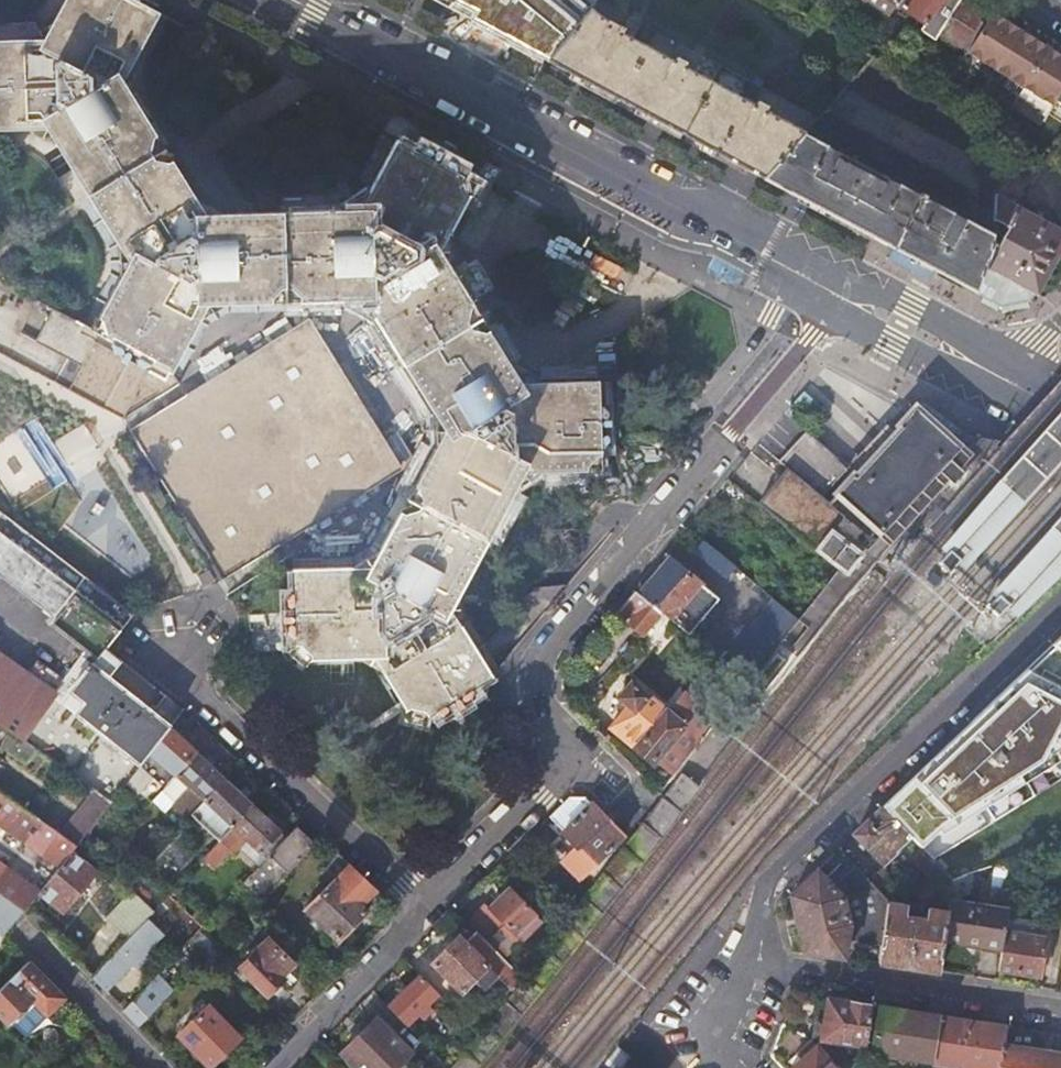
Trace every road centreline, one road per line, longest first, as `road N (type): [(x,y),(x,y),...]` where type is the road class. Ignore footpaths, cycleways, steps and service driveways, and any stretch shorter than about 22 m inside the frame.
road 1 (secondary): [(751,247),(303,5)]
road 2 (residential): [(1060,600),(776,879),(742,963)]
road 3 (residential): [(574,755),(540,704),(543,663),(729,432)]
road 4 (residential): [(177,662),(203,699),(427,907)]
road 5 (residential): [(1060,1012),(742,963)]
road 6 (residential): [(267,1067),(427,907)]
road 7 (residential): [(427,907),(574,755)]
road 8 (secondary): [(833,308),(976,382),(1010,382)]
road 9 (residential): [(21,930),(159,1067)]
road 10 (secondary): [(1010,382),(987,350),(856,280)]
road 11 (residential): [(729,432),(833,308)]

